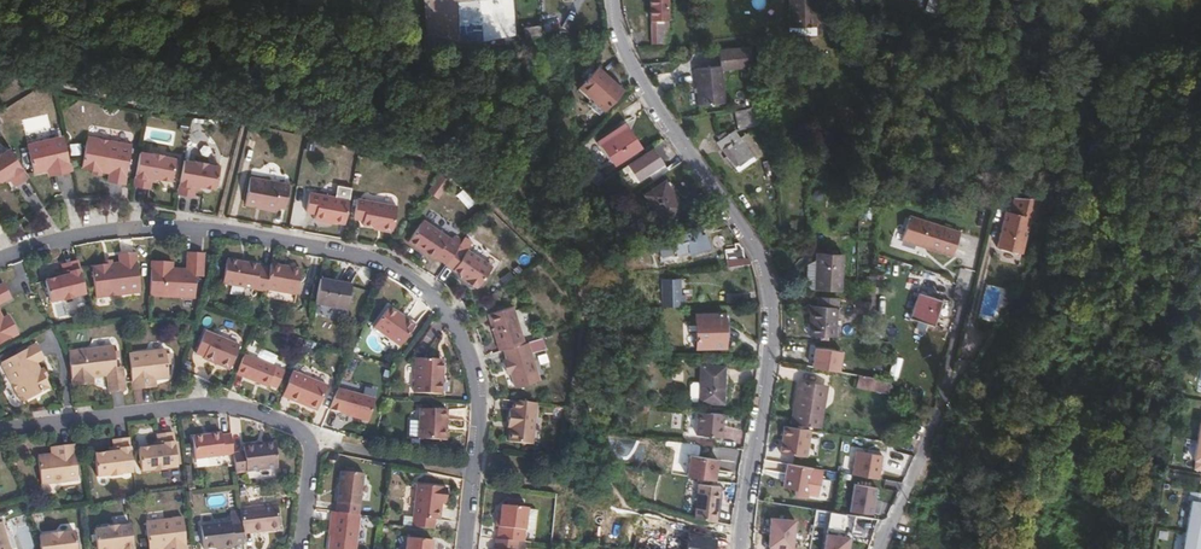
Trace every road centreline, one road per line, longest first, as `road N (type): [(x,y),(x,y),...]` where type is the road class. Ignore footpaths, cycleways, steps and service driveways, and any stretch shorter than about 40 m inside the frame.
road 1 (residential): [(466,548),(486,396),(456,312),(389,262),(118,216),(0,250)]
road 2 (residential): [(742,548),(770,358),(770,287),(759,254),(630,63),(612,0)]
road 3 (unclassified): [(881,548),(943,407),(1021,285),(1060,186)]
road 4 (residential): [(0,429),(226,402),(311,433)]
road 5 (residential): [(311,433),(305,530),(292,548)]

